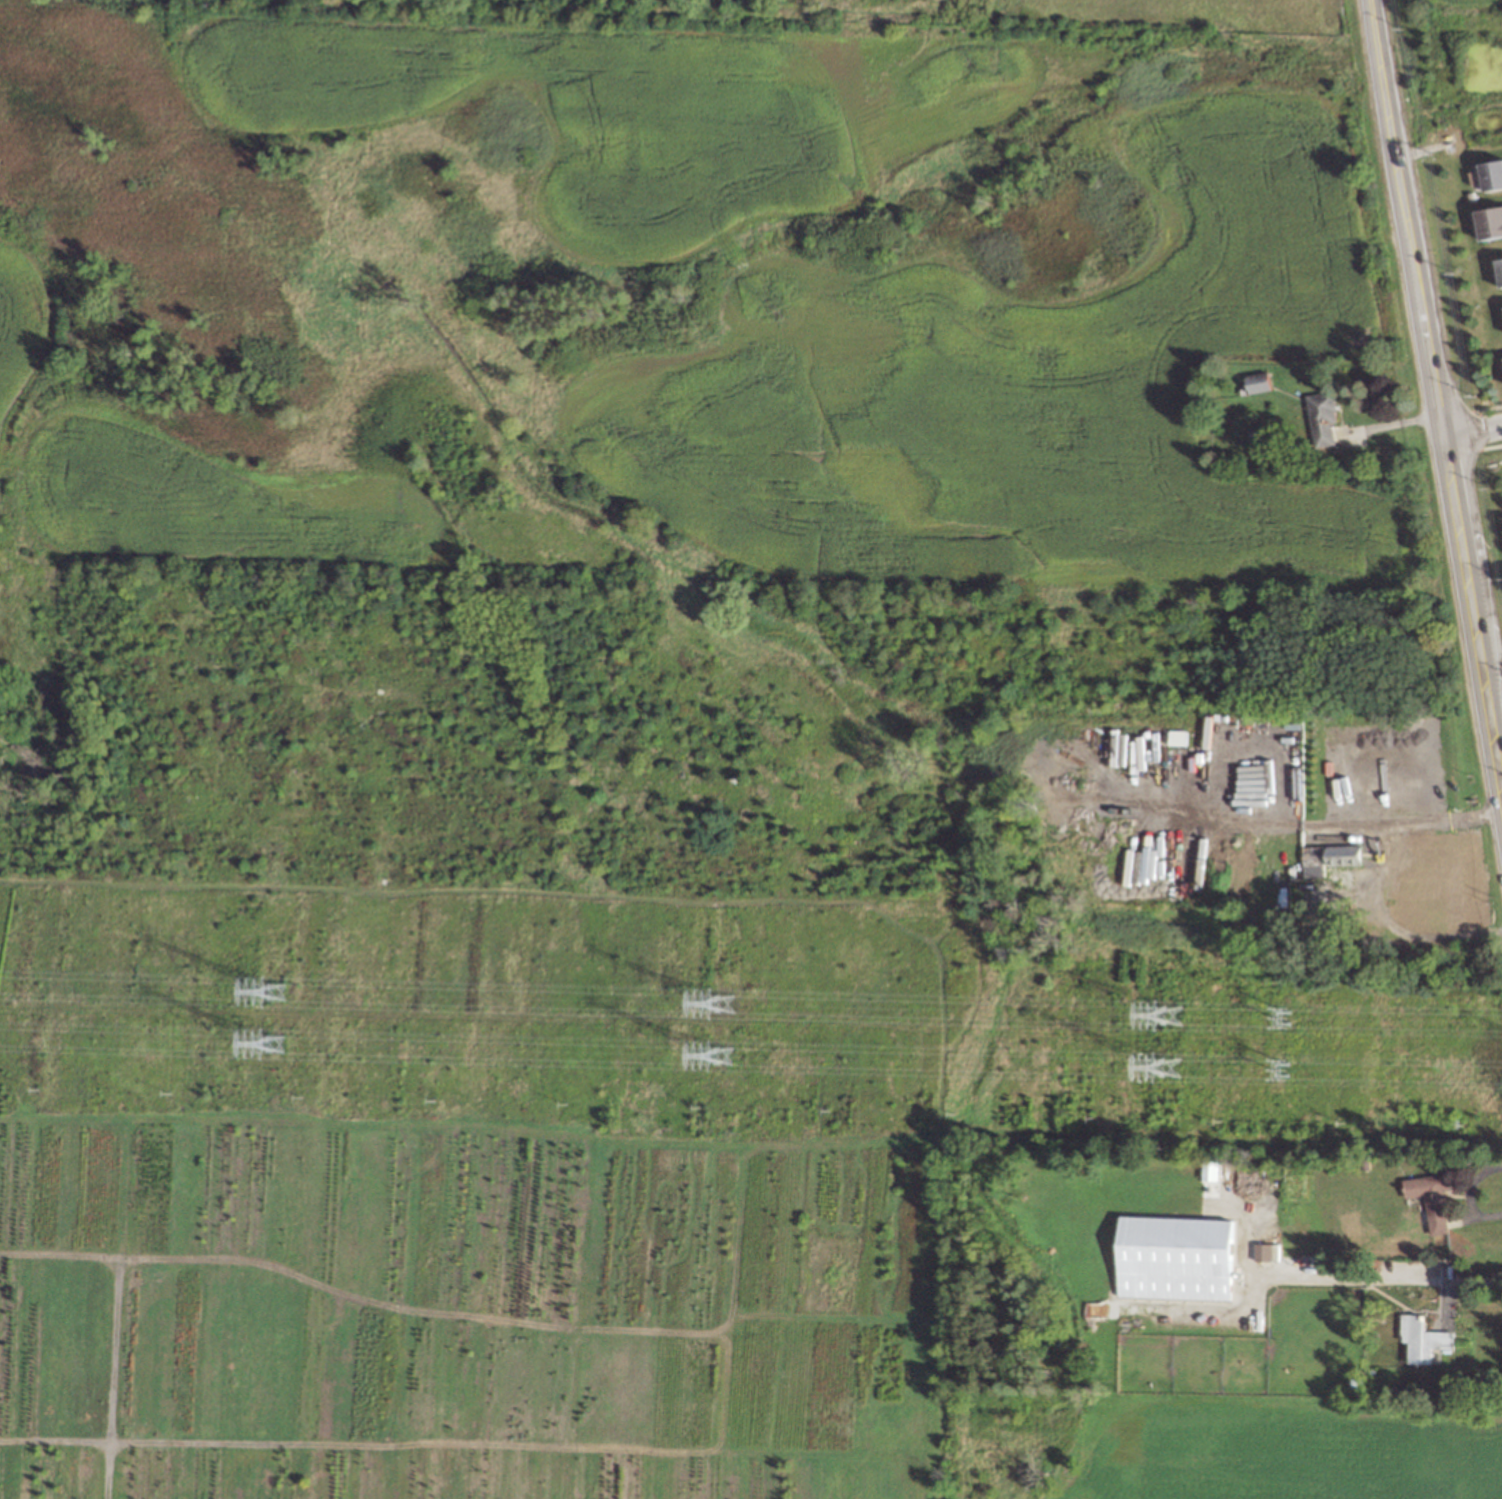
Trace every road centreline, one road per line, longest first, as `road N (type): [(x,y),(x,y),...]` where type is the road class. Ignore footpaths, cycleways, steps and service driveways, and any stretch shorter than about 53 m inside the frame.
road 1 (primary): [(1501,788),(1370,0)]

